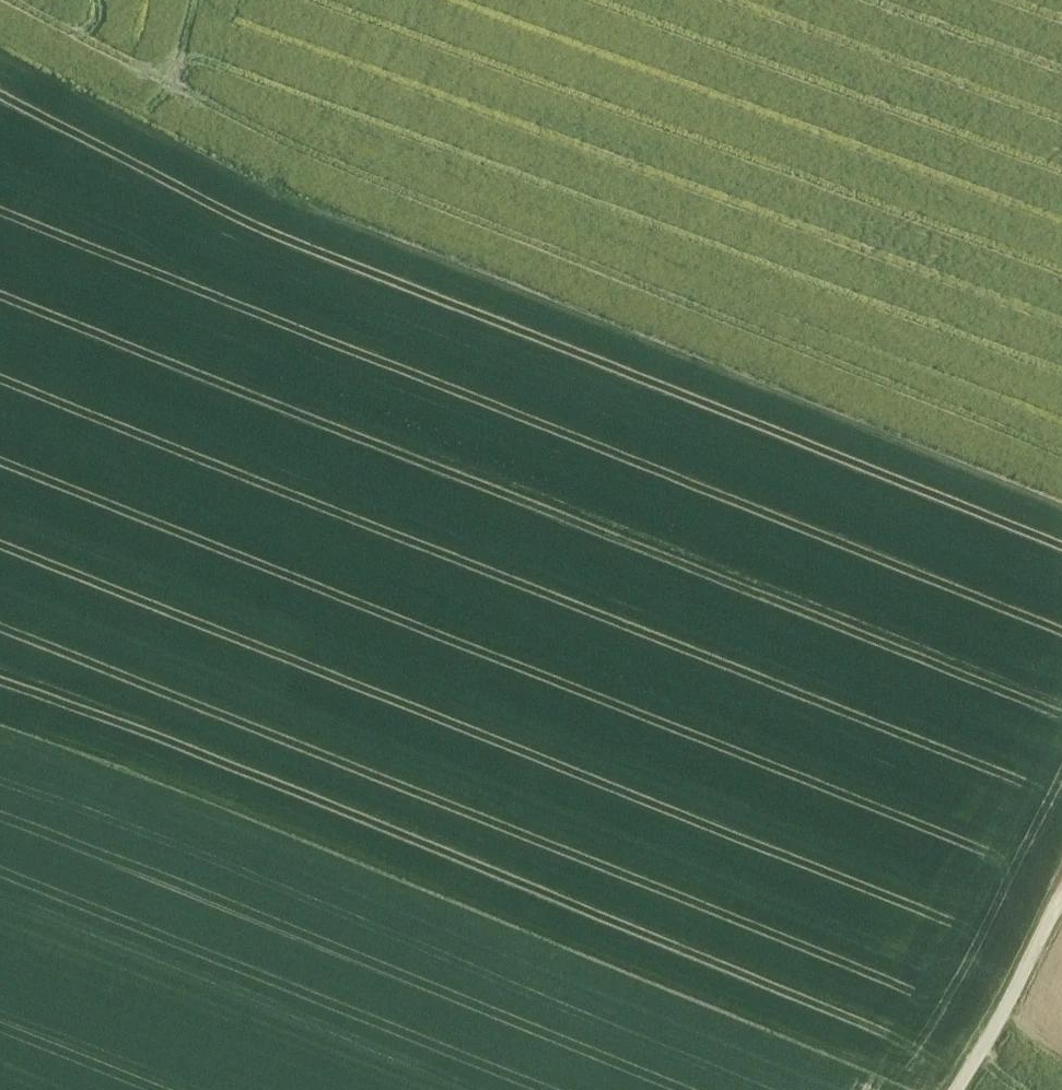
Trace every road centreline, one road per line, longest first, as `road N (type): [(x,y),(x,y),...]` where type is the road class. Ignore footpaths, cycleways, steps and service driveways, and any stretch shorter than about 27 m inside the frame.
road 1 (track): [(956,1089),(1061,903)]

